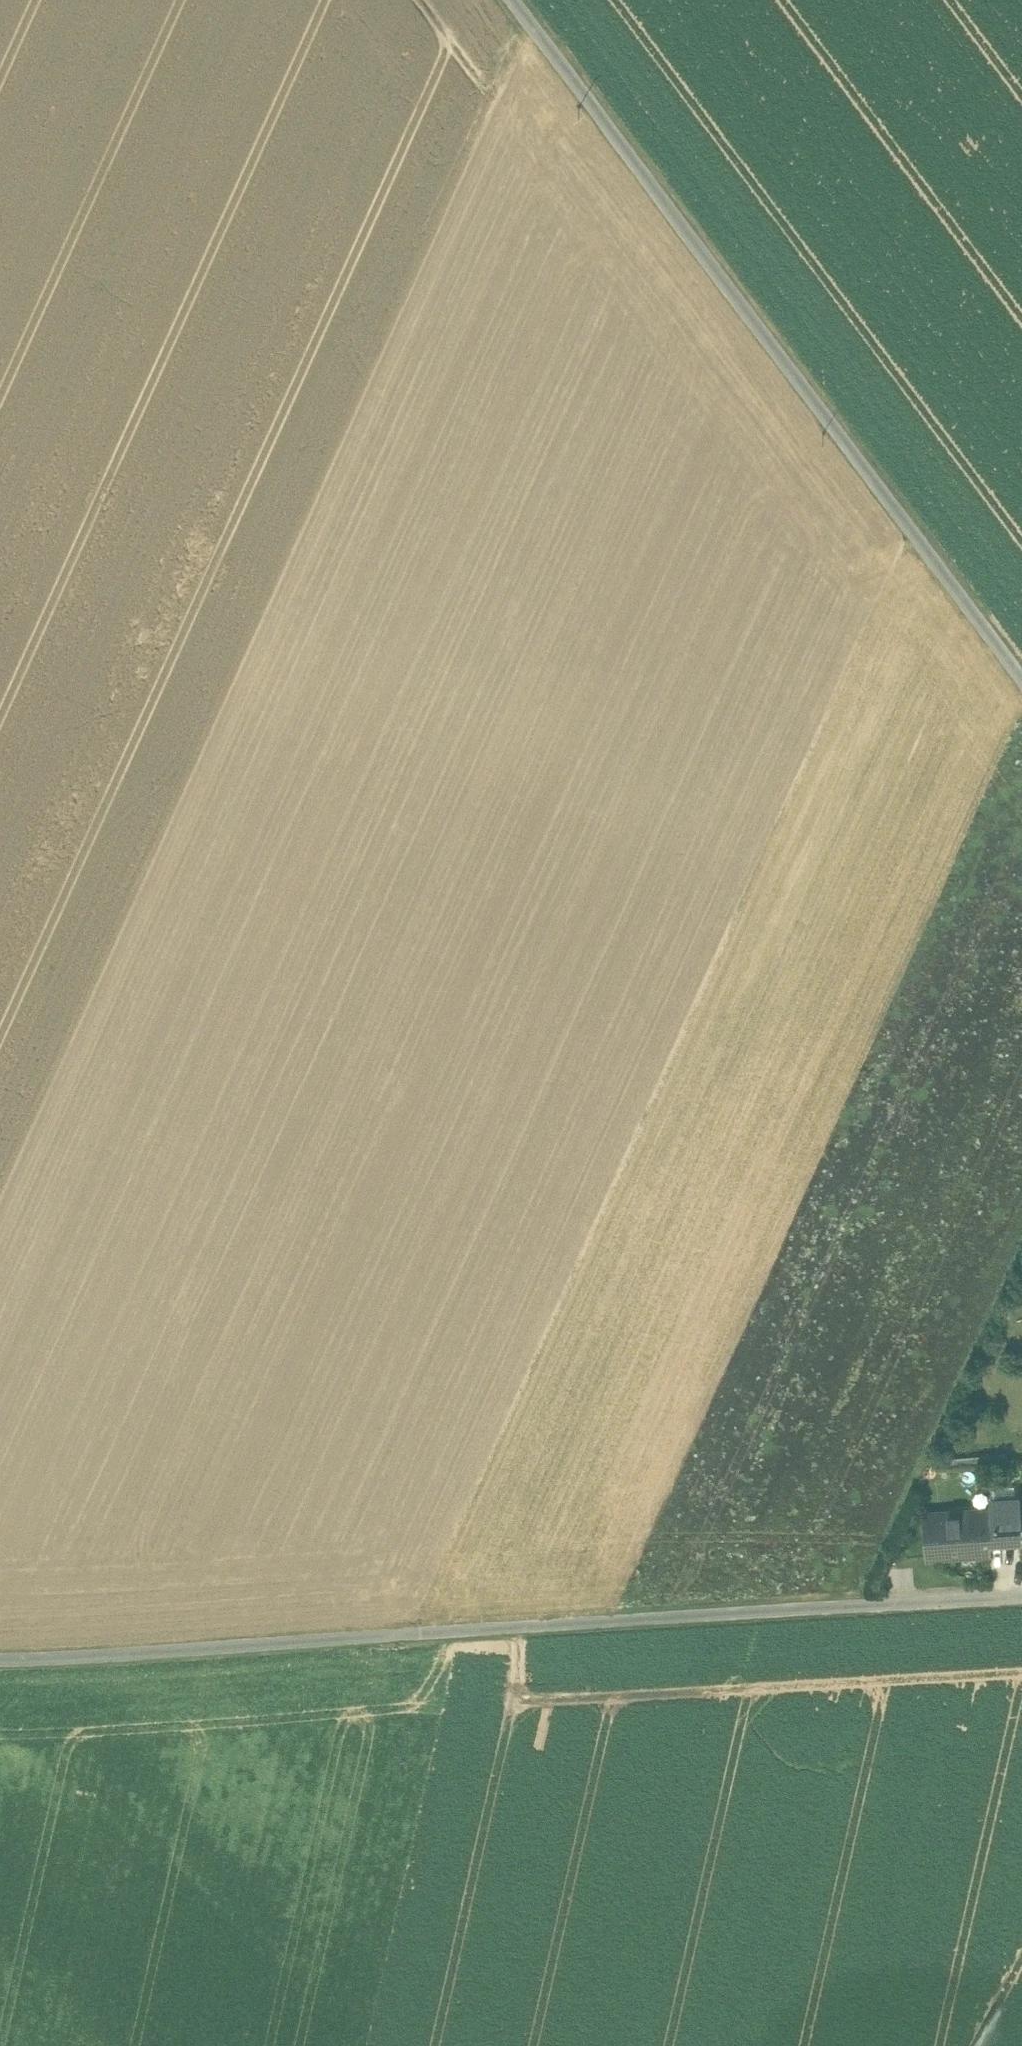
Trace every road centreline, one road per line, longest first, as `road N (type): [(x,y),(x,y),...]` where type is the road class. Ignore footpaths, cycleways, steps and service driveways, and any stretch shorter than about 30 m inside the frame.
road 1 (unclassified): [(0,1658),(1021,1596)]
road 2 (unclassified): [(514,0),(1021,674)]

